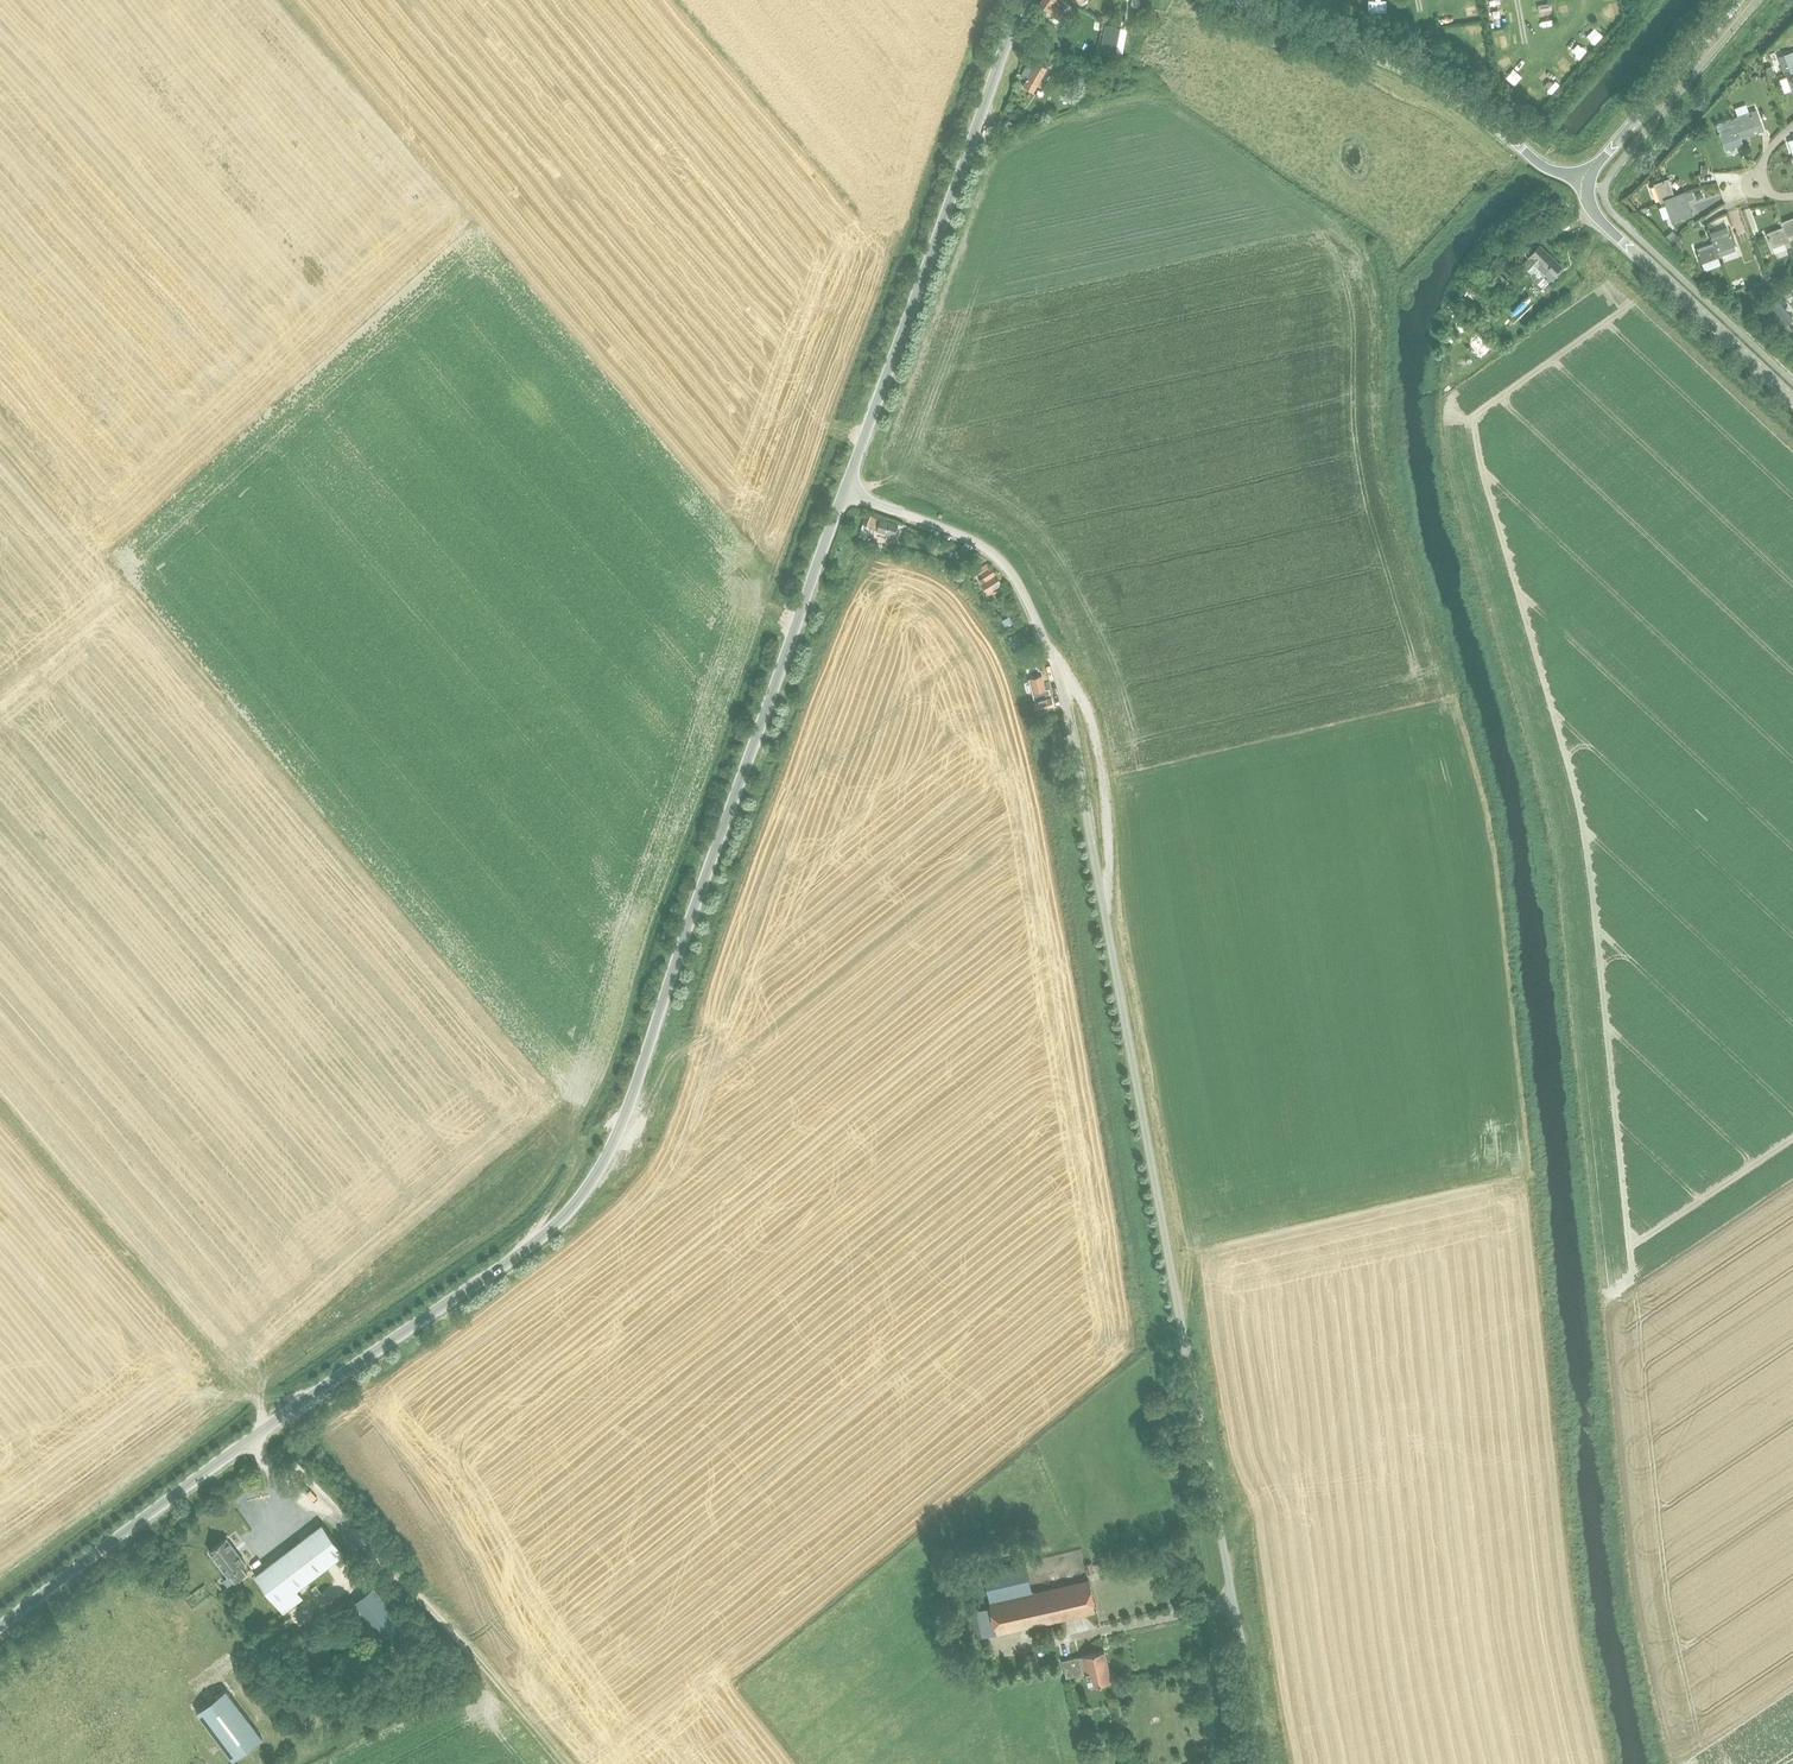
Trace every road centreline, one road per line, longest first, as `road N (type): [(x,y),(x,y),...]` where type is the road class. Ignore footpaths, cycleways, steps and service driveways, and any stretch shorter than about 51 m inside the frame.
road 1 (unclassified): [(0,1625),(208,1468),(533,1243),(575,1203),(633,1094),(844,491)]
road 2 (unclassified): [(1262,1763),(1053,659),(998,559),(954,531),(844,491)]
road 3 (unclassified): [(844,491),(1020,0)]
road 4 (tertiary): [(1589,183),(1536,163),(1428,80),(1233,0)]
road 5 (tertiary): [(1792,402),(1598,219),(1589,183)]
road 6 (tertiary): [(1589,183),(1738,0)]

